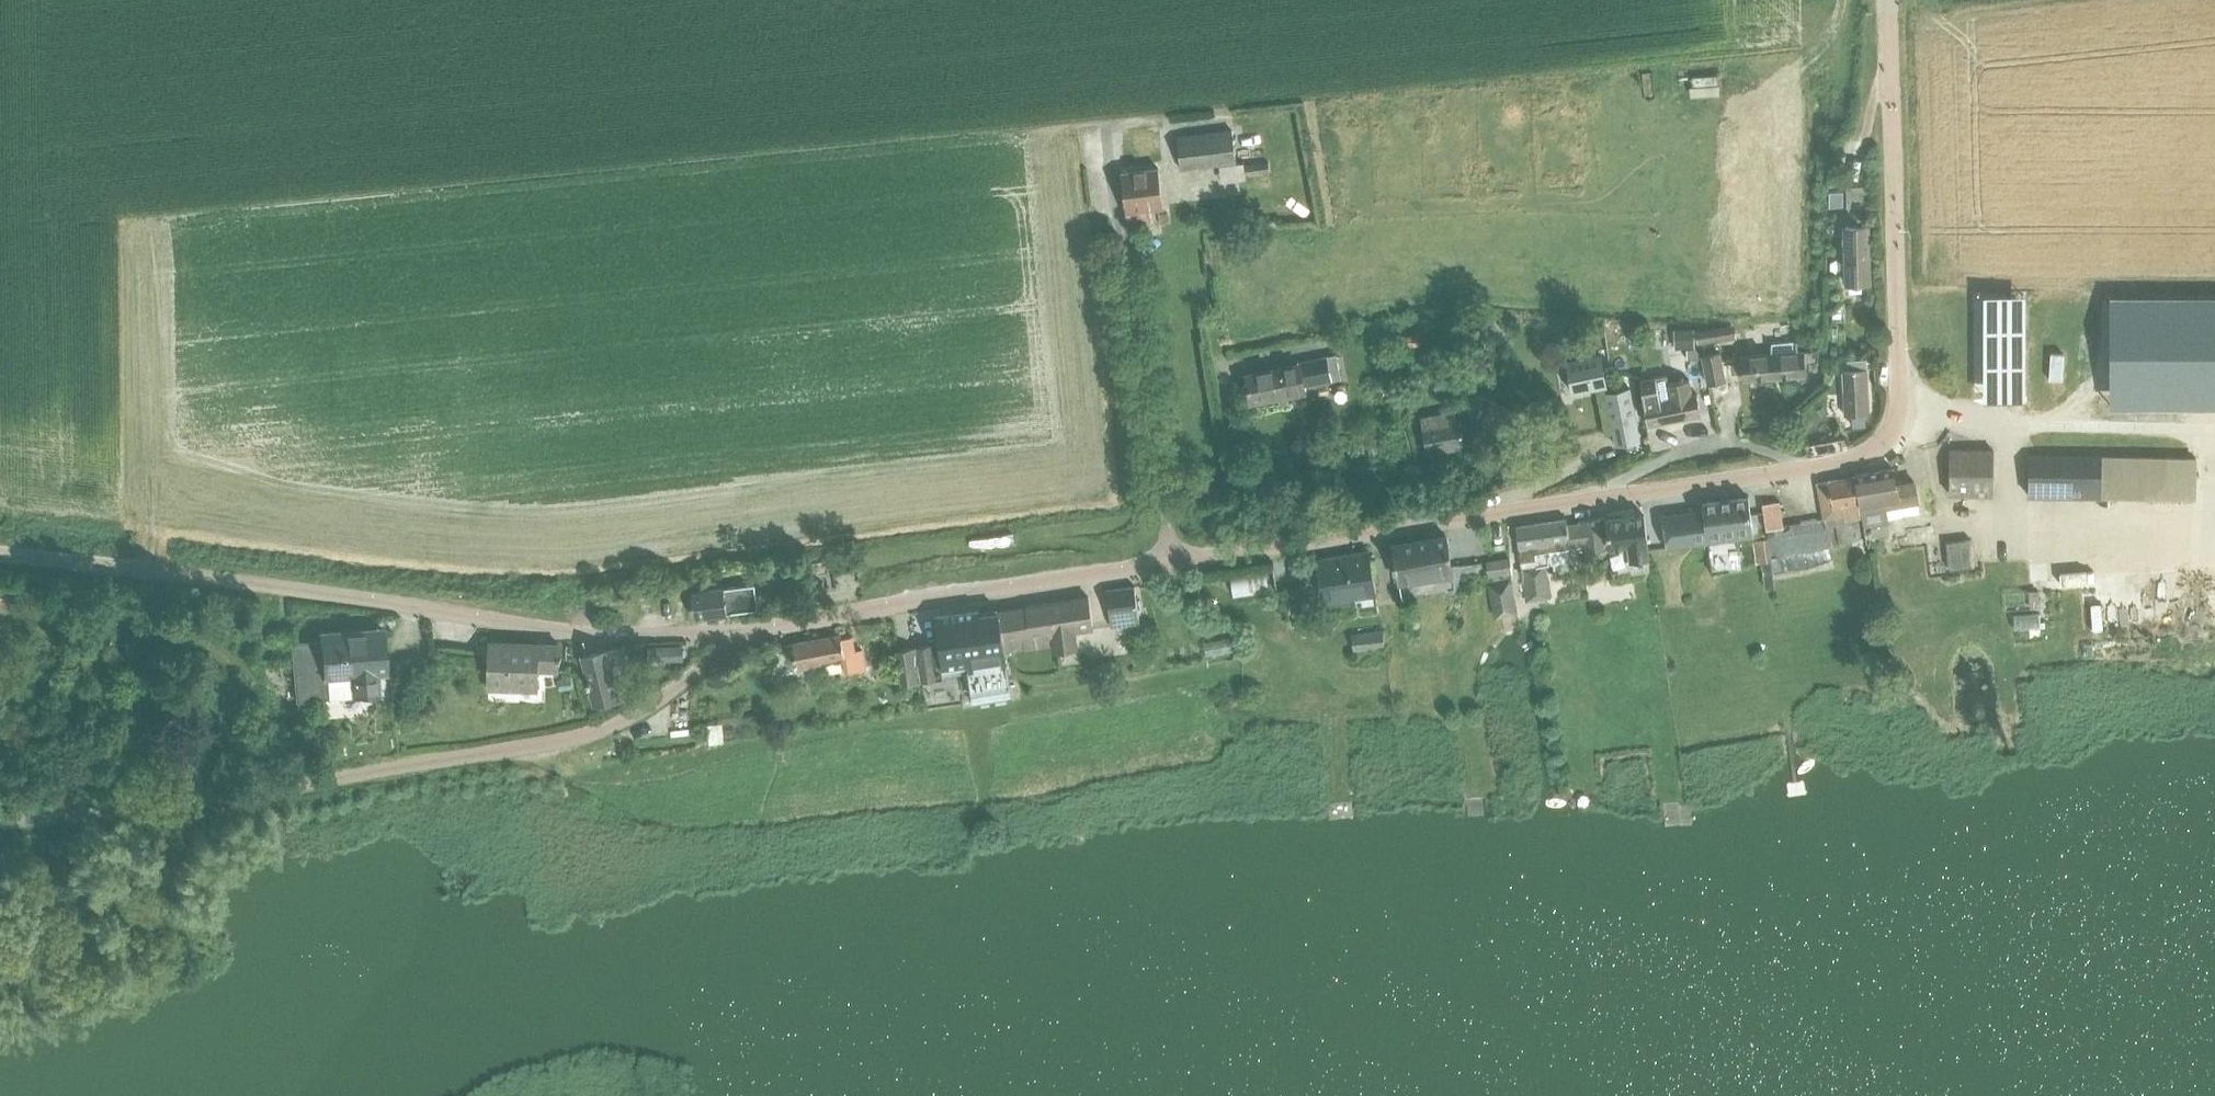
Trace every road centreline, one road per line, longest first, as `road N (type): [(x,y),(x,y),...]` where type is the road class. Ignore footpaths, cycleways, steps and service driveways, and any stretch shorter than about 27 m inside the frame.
road 1 (unclassified): [(746,631),(1862,458),(1888,432),(1901,399),(1888,0)]
road 2 (unclassified): [(0,817),(315,781),(581,734),(652,703),(746,631)]
road 3 (unclassified): [(0,554),(570,631),(746,631)]

